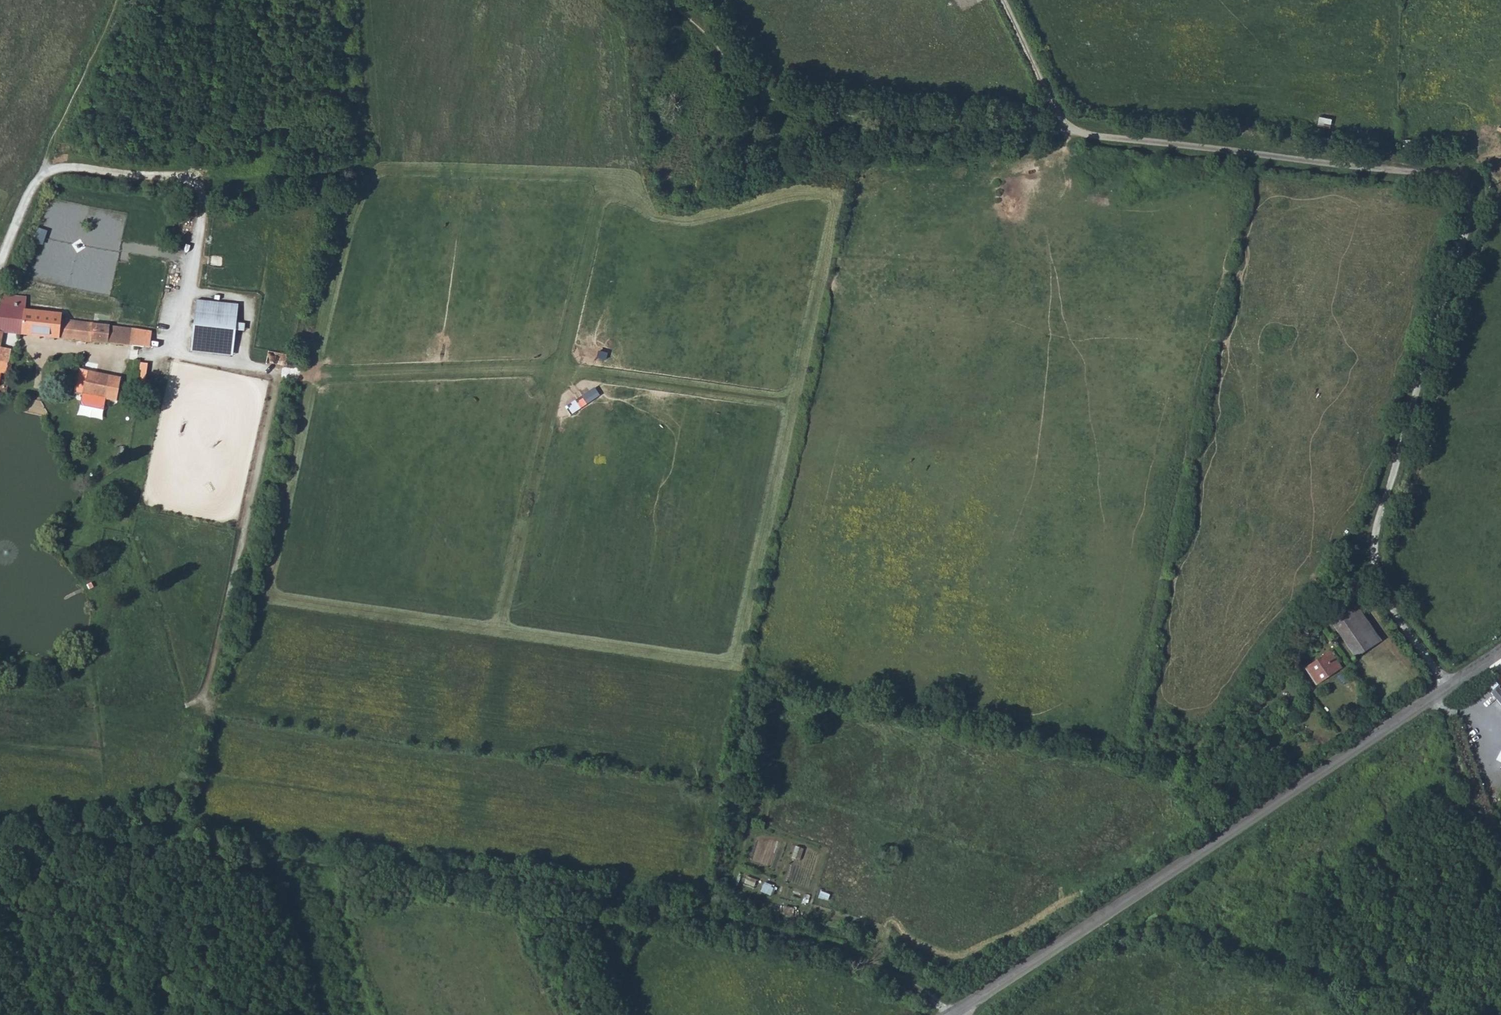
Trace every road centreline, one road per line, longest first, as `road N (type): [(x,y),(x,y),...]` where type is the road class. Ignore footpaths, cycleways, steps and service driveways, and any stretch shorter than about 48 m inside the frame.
road 1 (unclassified): [(1002,0),(1066,129),(1082,136),(1408,169),(1467,182),(1467,231),(1374,553),(1387,600),(1448,688)]
road 2 (tertiary): [(953,1014),(1448,688)]
road 3 (track): [(1066,129),(916,129),(776,102),(751,91),(666,0)]
road 4 (track): [(0,270),(117,0)]
road 5 (track): [(39,181),(69,169),(198,182),(315,174)]
road 6 (track): [(198,182),(203,206),(169,353)]

